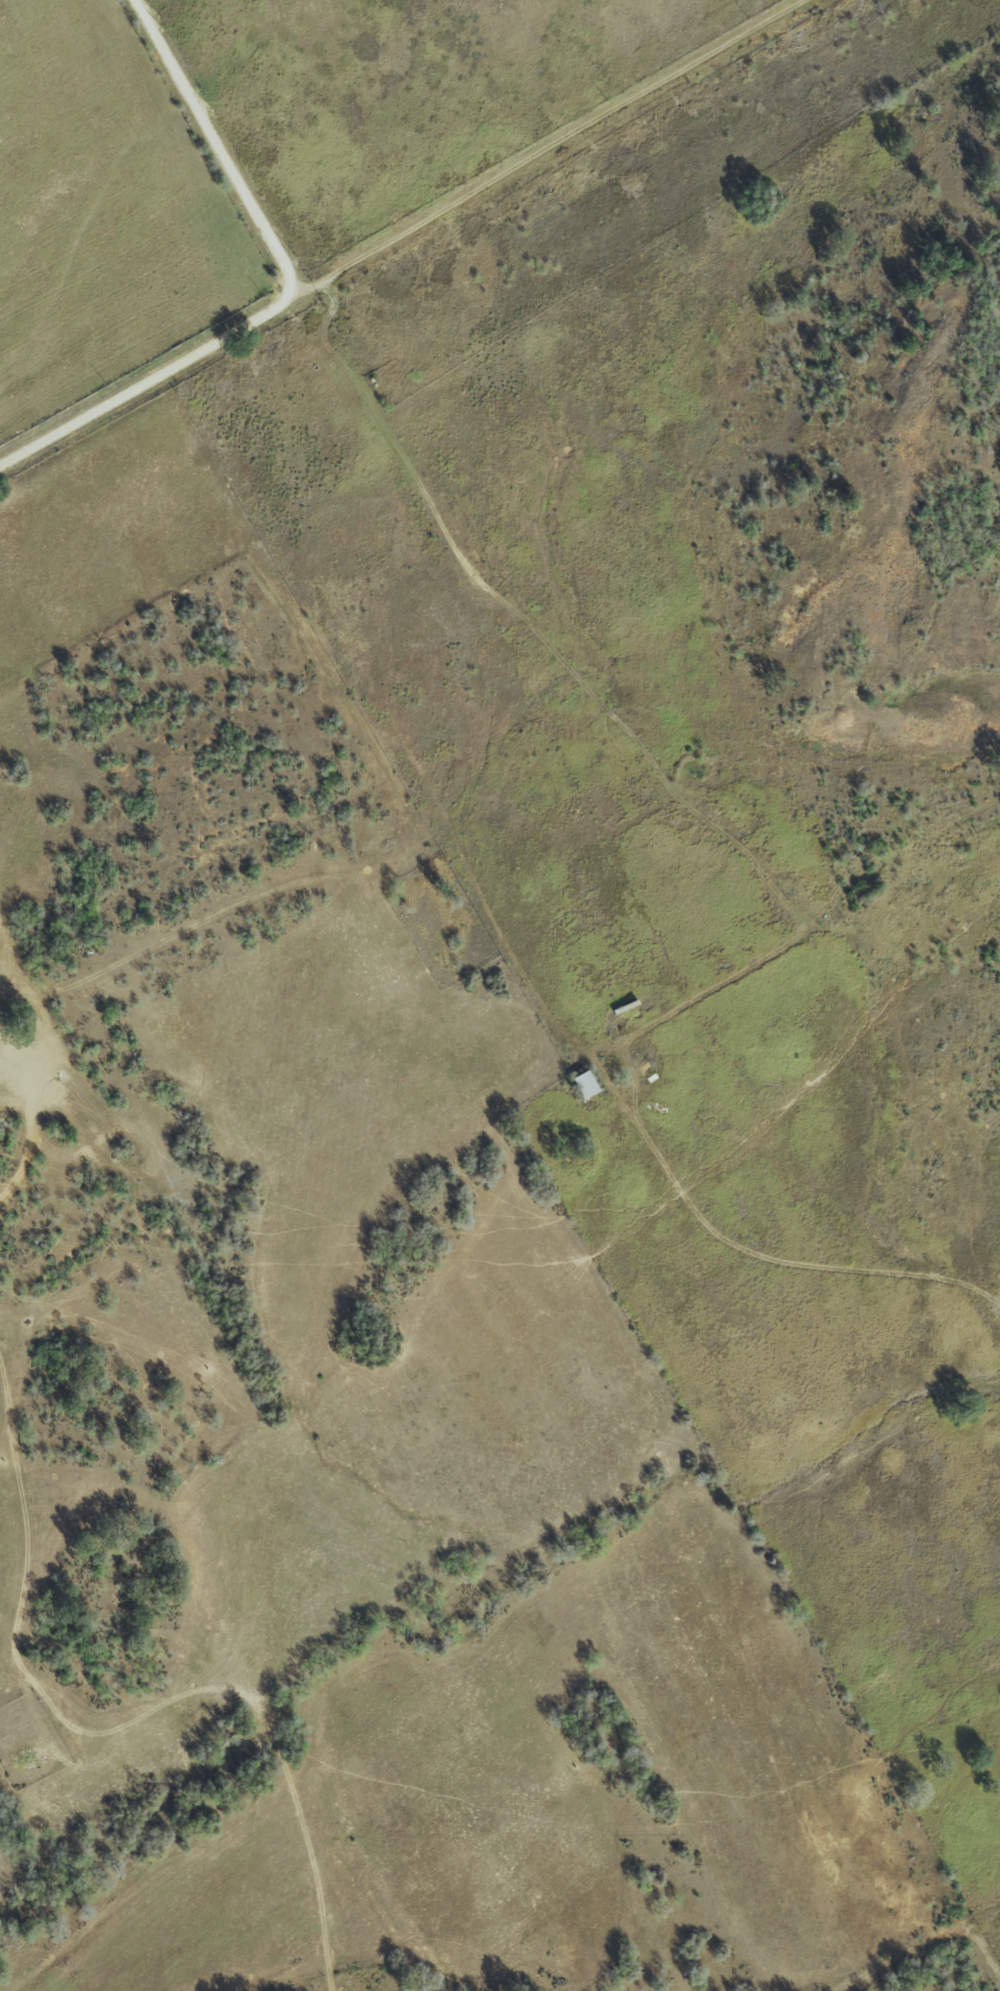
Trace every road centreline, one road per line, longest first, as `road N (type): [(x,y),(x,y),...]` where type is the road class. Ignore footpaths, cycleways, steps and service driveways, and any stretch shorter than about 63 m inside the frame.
road 1 (residential): [(0,467),(265,314),(289,285)]
road 2 (residential): [(289,285),(131,0)]

